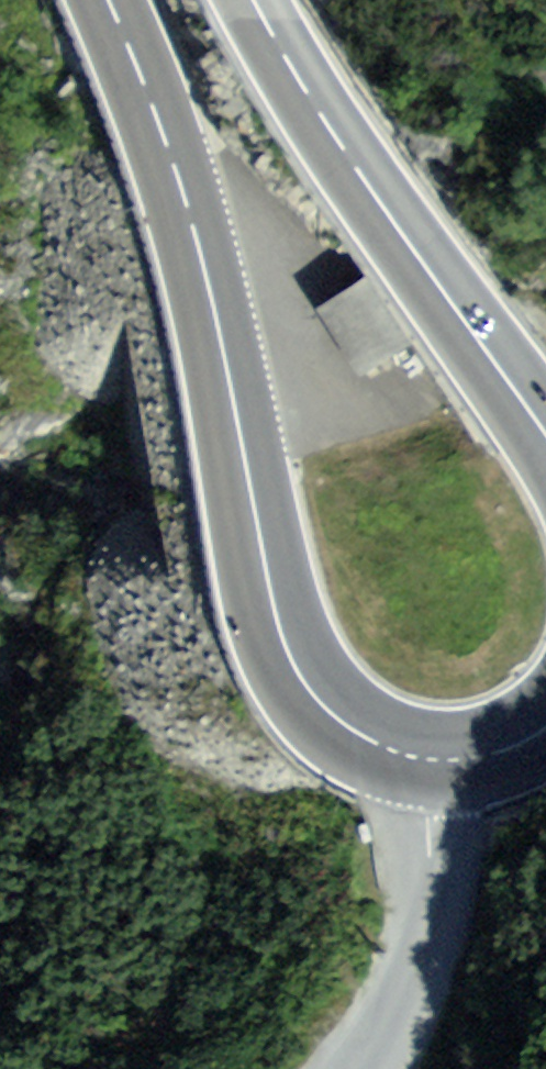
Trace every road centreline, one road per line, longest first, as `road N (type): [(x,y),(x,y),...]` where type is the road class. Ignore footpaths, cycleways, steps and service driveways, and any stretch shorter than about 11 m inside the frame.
road 1 (primary): [(110,0),(197,234),(291,662),(354,731),(424,760)]
road 2 (primary): [(545,435),(334,138),(252,0)]
road 3 (unclassified): [(424,760),(433,885),(428,936),(416,983),(366,1068)]
road 4 (primary): [(424,760),(478,757),(545,730)]

